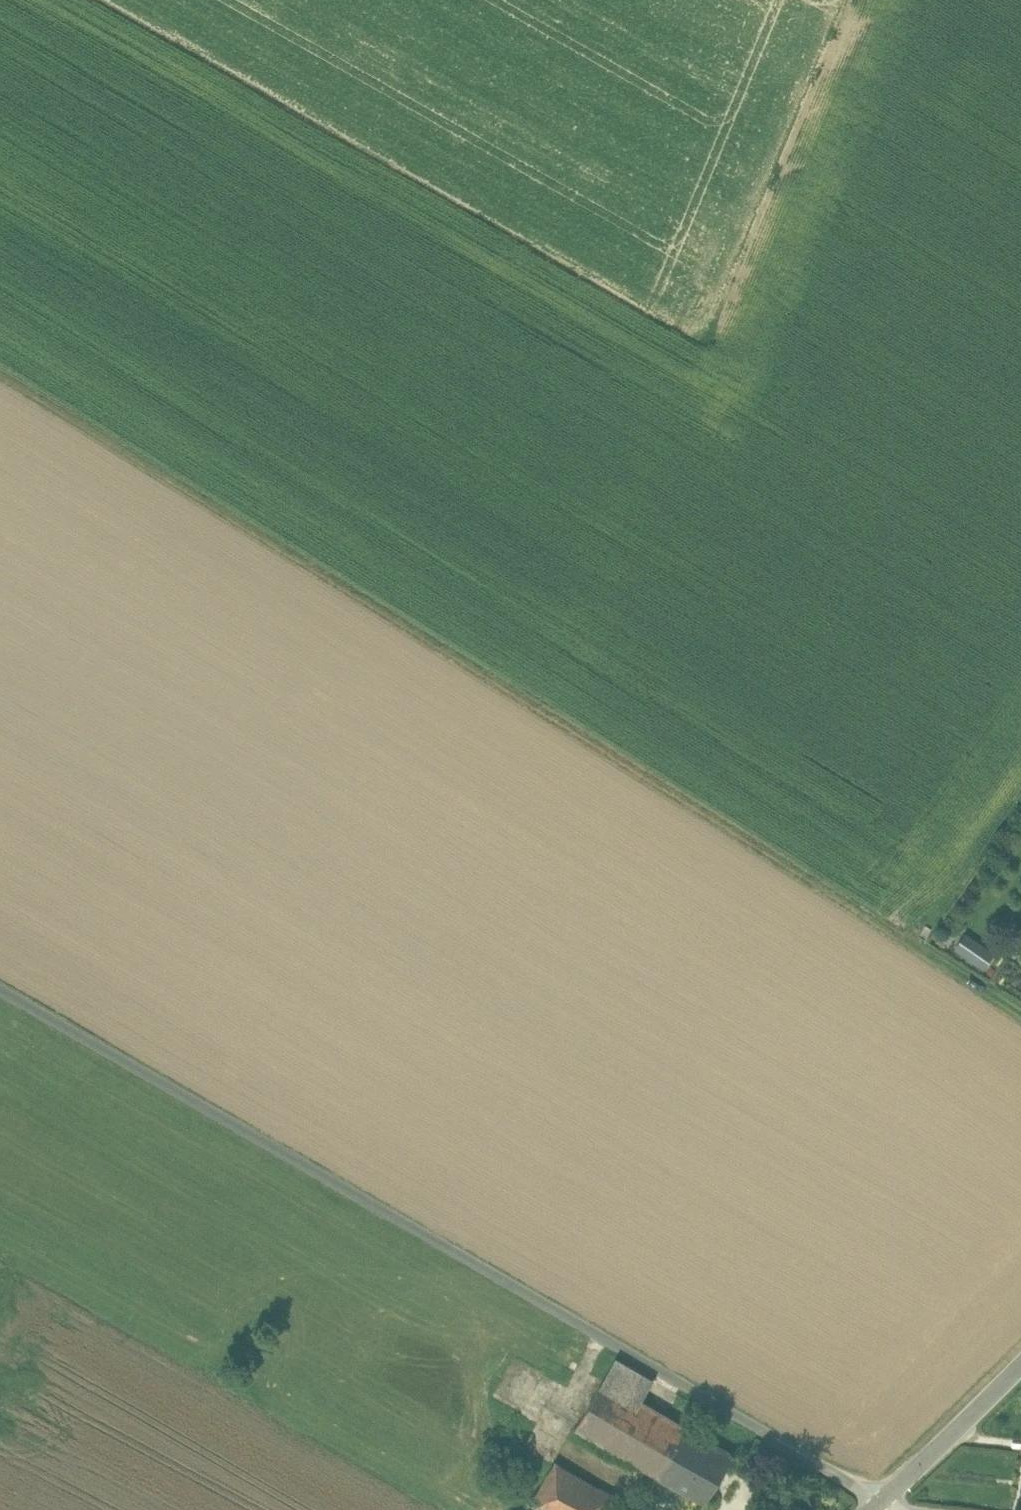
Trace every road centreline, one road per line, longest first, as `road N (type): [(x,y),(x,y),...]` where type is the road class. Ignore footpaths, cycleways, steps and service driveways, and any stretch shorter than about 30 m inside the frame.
road 1 (track): [(1020,1013),(0,368)]
road 2 (unclassified): [(0,987),(882,1500)]
road 3 (tertiary): [(882,1500),(1020,1366)]

